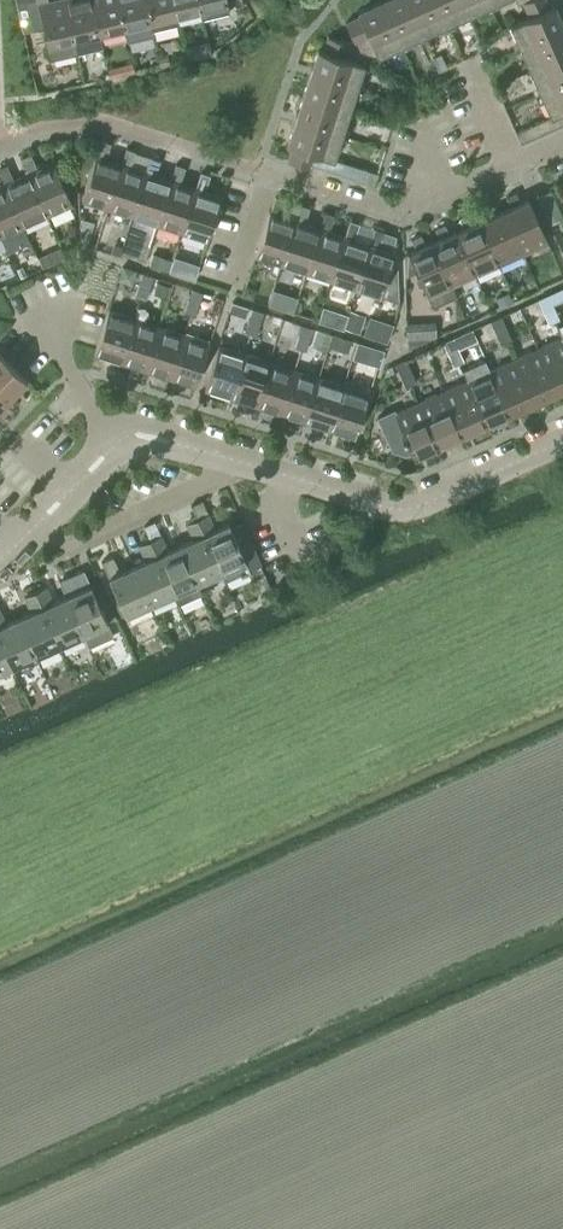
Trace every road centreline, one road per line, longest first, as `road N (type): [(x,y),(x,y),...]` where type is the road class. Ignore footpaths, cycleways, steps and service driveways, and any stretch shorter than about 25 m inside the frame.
road 1 (residential): [(237,461),(401,509),(562,440)]
road 2 (residential): [(263,172),(399,211),(562,146)]
road 3 (residential): [(21,539),(122,440),(139,435),(237,461)]
road 4 (residential): [(21,539),(68,546),(237,461)]

